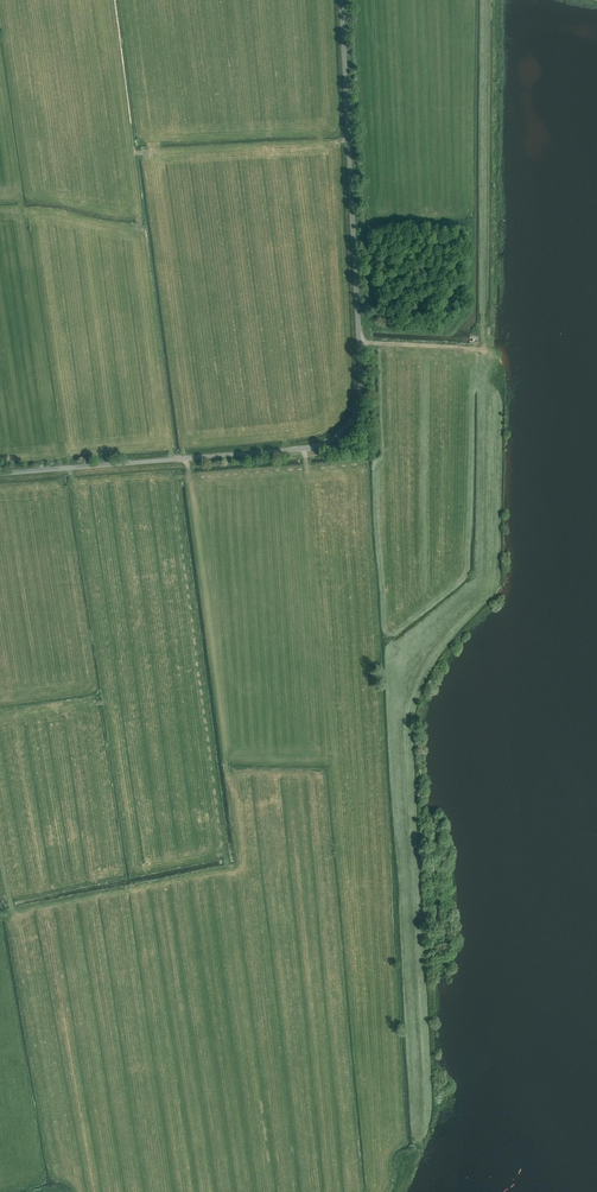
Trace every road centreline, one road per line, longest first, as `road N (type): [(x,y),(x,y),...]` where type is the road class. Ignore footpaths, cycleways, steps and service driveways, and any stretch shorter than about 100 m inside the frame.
road 1 (unclassified): [(0,473),(305,449),(350,422),(361,389),(342,0)]

